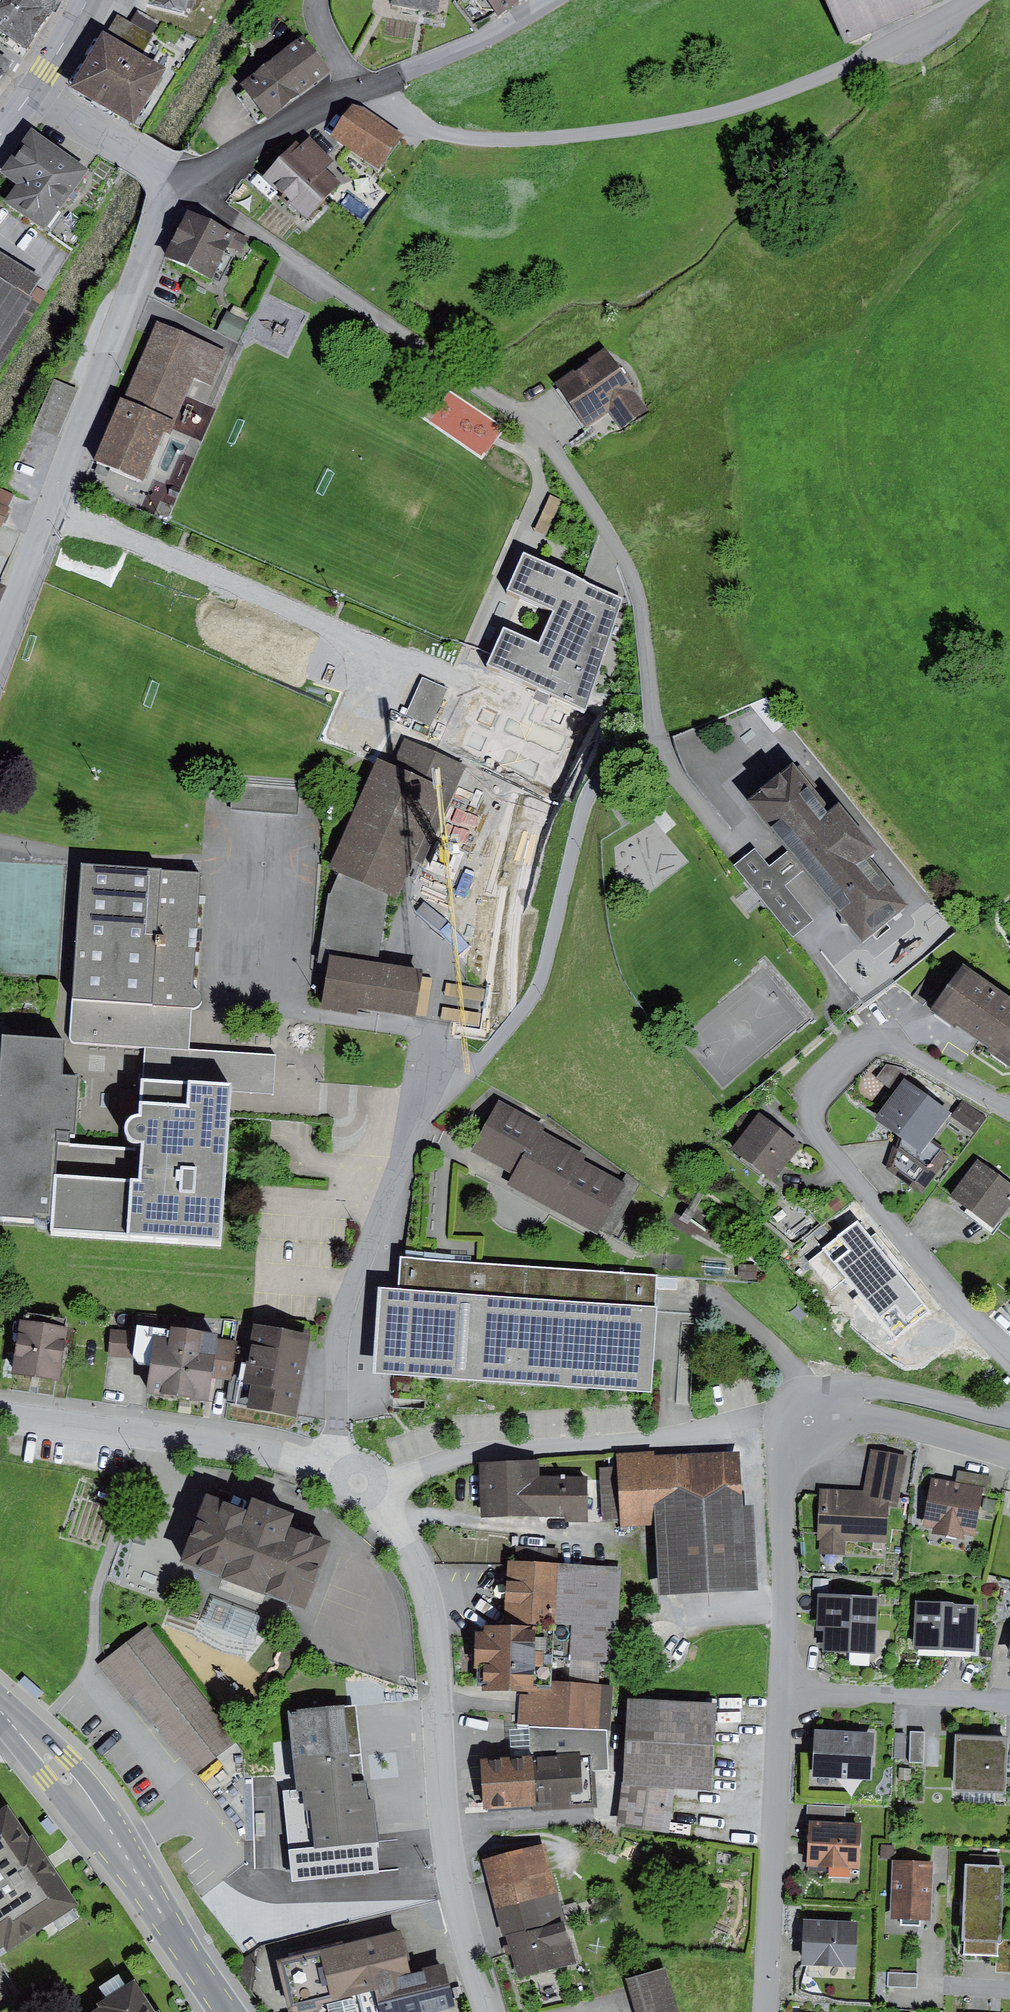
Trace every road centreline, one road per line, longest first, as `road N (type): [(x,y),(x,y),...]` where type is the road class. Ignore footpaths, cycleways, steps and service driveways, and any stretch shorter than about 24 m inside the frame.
road 1 (residential): [(770,891),(704,818),(658,743),(641,613),(625,558),(547,439),(174,180)]
road 2 (track): [(364,88),(439,132),(486,141),(617,134),(807,81),(973,0)]
road 3 (residential): [(1009,1109),(897,1045),(873,1044),(830,1063),(807,1102),(807,1124),(1009,1352)]
road 4 (residential): [(488,2011),(448,1845),(432,1628),(418,1578),(366,1503)]
road 5 (residential): [(174,180),(0,638)]
road 6 (residential): [(814,1417),(433,1460),(366,1503)]
road 7 (residential): [(366,1503),(298,1458),(0,1406)]
road 8 (primary): [(17,1726),(121,1844),(223,2011)]
road 9 (residential): [(765,2011),(788,1694)]
road 10 (residential): [(788,1694),(784,1485),(793,1449),(814,1417)]
road 11 (residential): [(788,1694),(1009,1701)]
road 12 (residential): [(364,88),(174,180)]
road 13 (residential): [(553,0),(486,39),(364,88)]
road 14 (residential): [(1009,1415),(874,1388),(849,1389),(814,1417)]
road 15 (residential): [(1009,1455),(879,1420),(814,1417)]
road 16 (residential): [(174,180),(32,93)]

